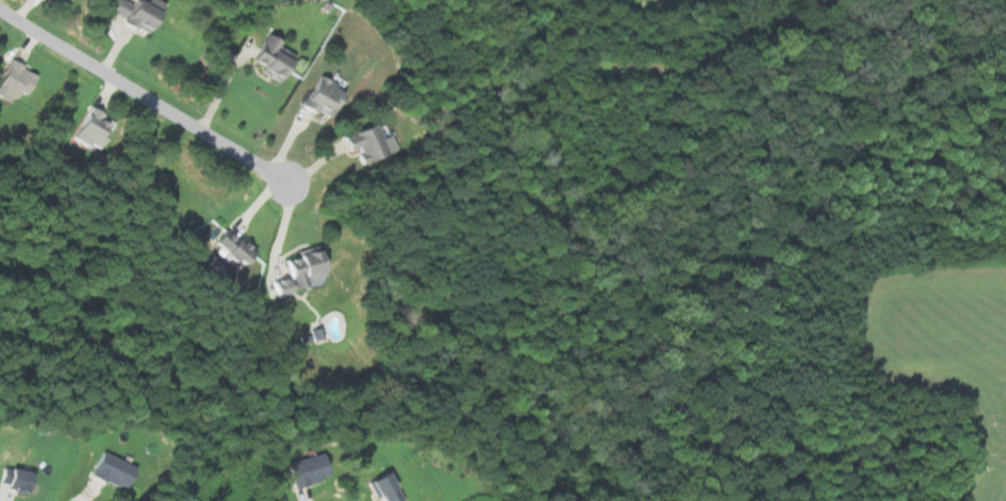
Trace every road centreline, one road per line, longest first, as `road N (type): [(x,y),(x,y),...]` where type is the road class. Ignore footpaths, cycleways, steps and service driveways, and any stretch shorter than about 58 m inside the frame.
road 1 (residential): [(0,8),(291,184)]

